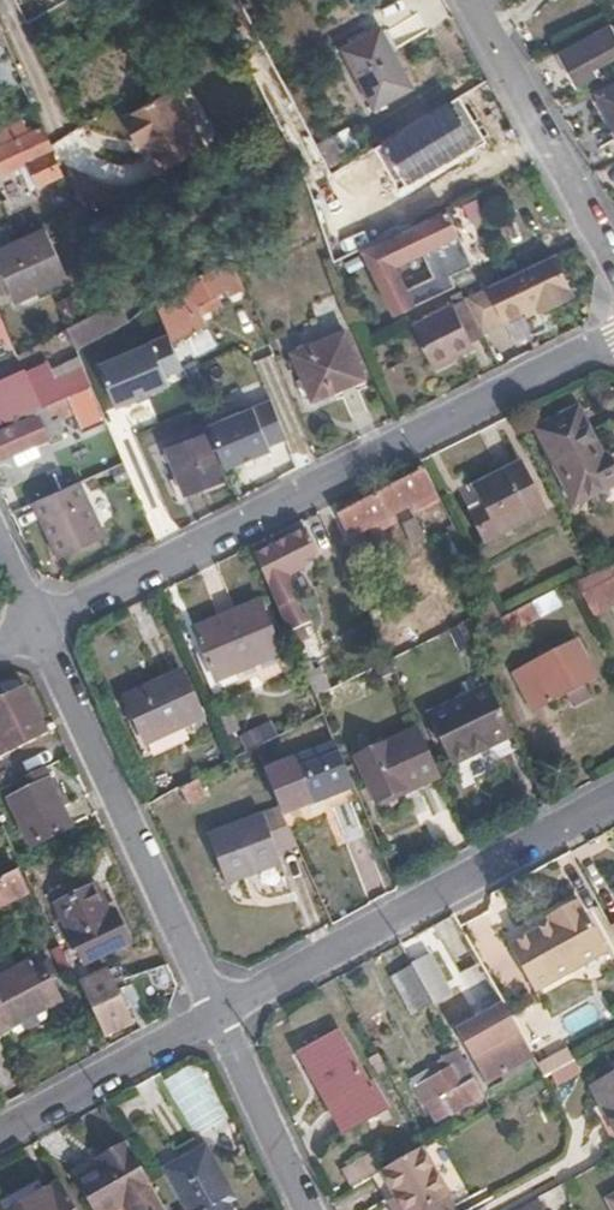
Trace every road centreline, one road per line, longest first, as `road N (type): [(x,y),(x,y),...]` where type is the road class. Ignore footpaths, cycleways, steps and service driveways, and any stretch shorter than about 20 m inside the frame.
road 1 (residential): [(613,338),(37,625)]
road 2 (residential): [(613,798),(218,1018)]
road 3 (residential): [(37,625),(218,1018)]
road 4 (residential): [(471,0),(613,271)]
road 5 (residential): [(218,1018),(0,1133)]
road 6 (residential): [(218,1018),(305,1209)]

